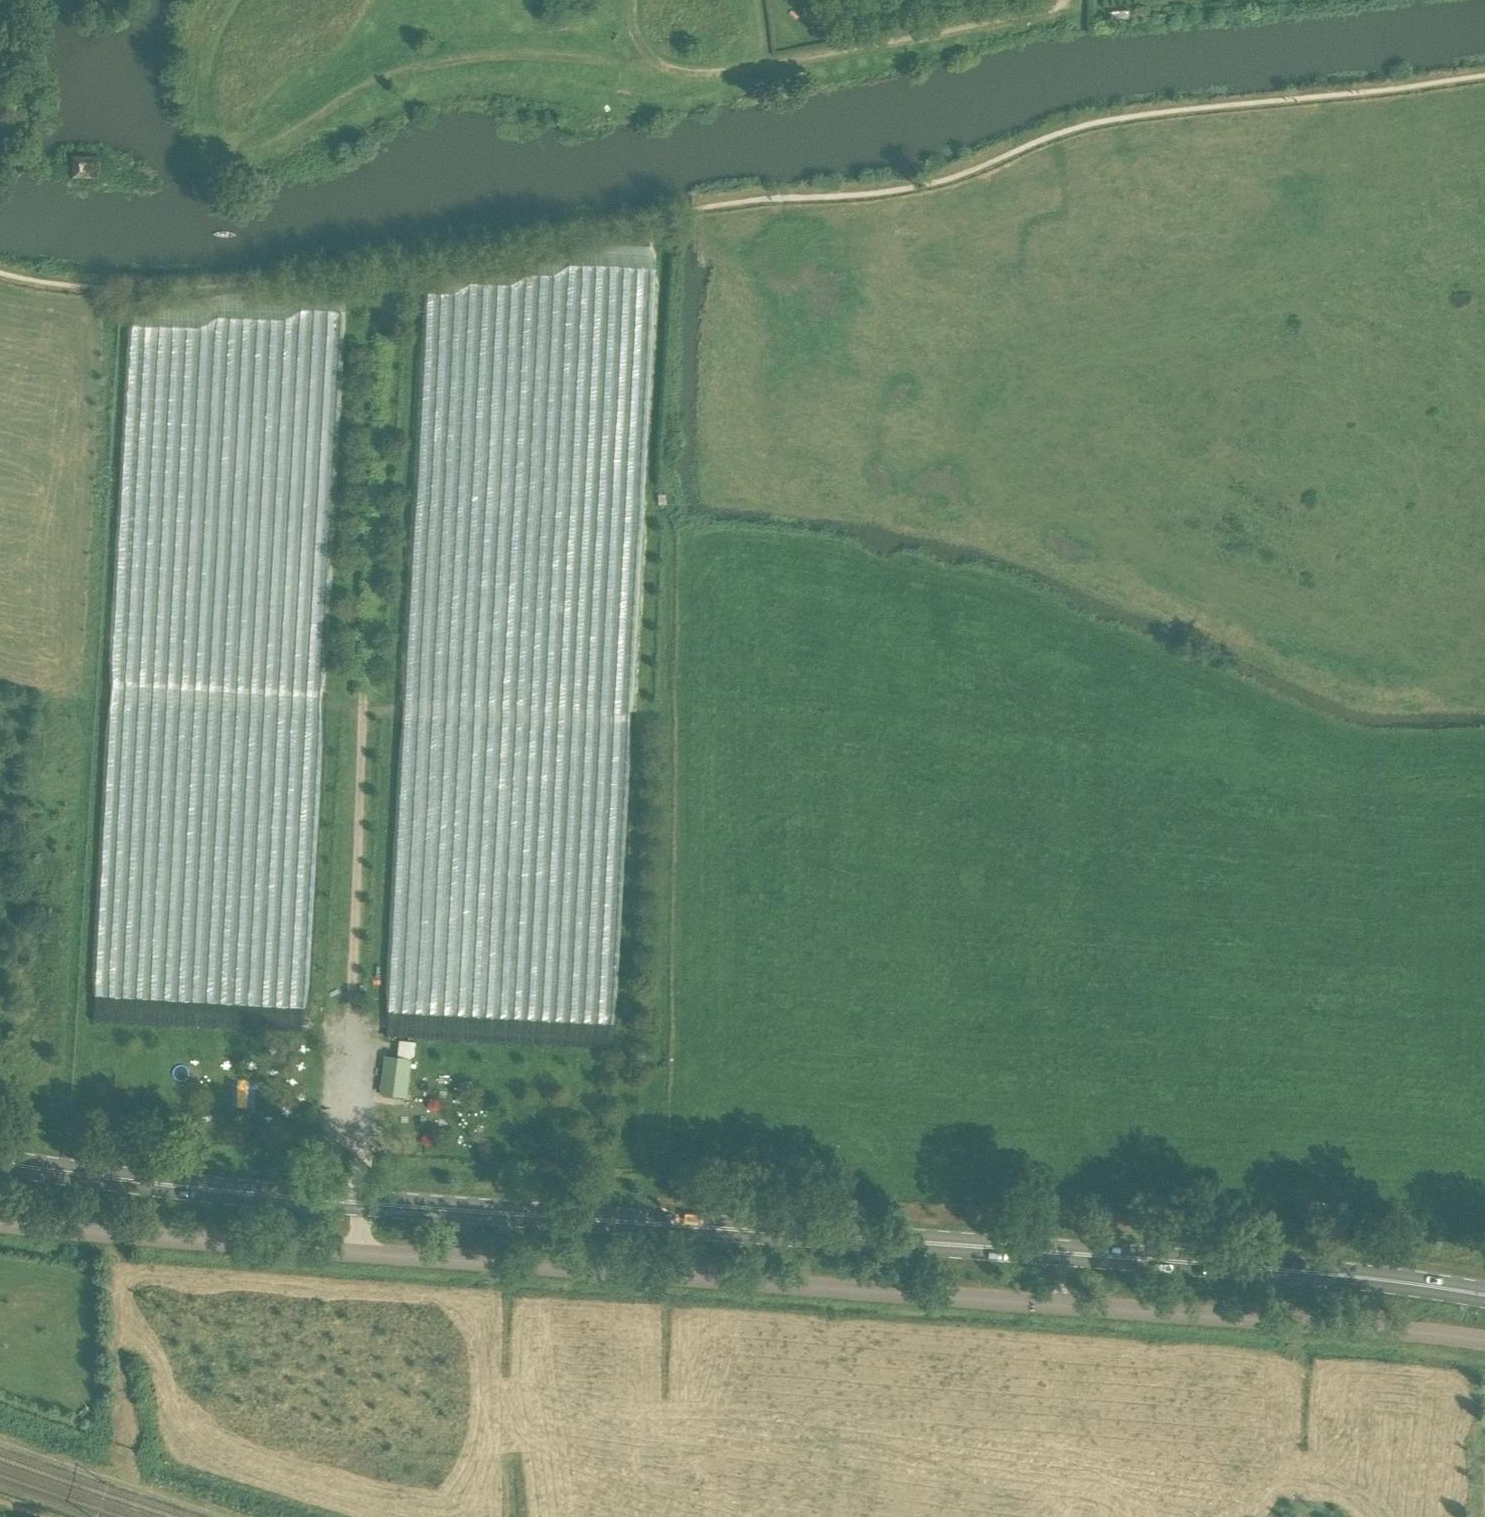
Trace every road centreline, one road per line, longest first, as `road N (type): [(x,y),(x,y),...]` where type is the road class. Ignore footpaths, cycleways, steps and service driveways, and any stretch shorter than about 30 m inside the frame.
road 1 (secondary): [(1484,1295),(1273,1268),(304,1198),(0,1163)]
road 2 (unclassified): [(1484,1340),(0,1222)]
road 3 (track): [(384,263),(350,1078),(367,1127),(366,1156)]
road 4 (track): [(109,691),(644,718),(653,519)]

